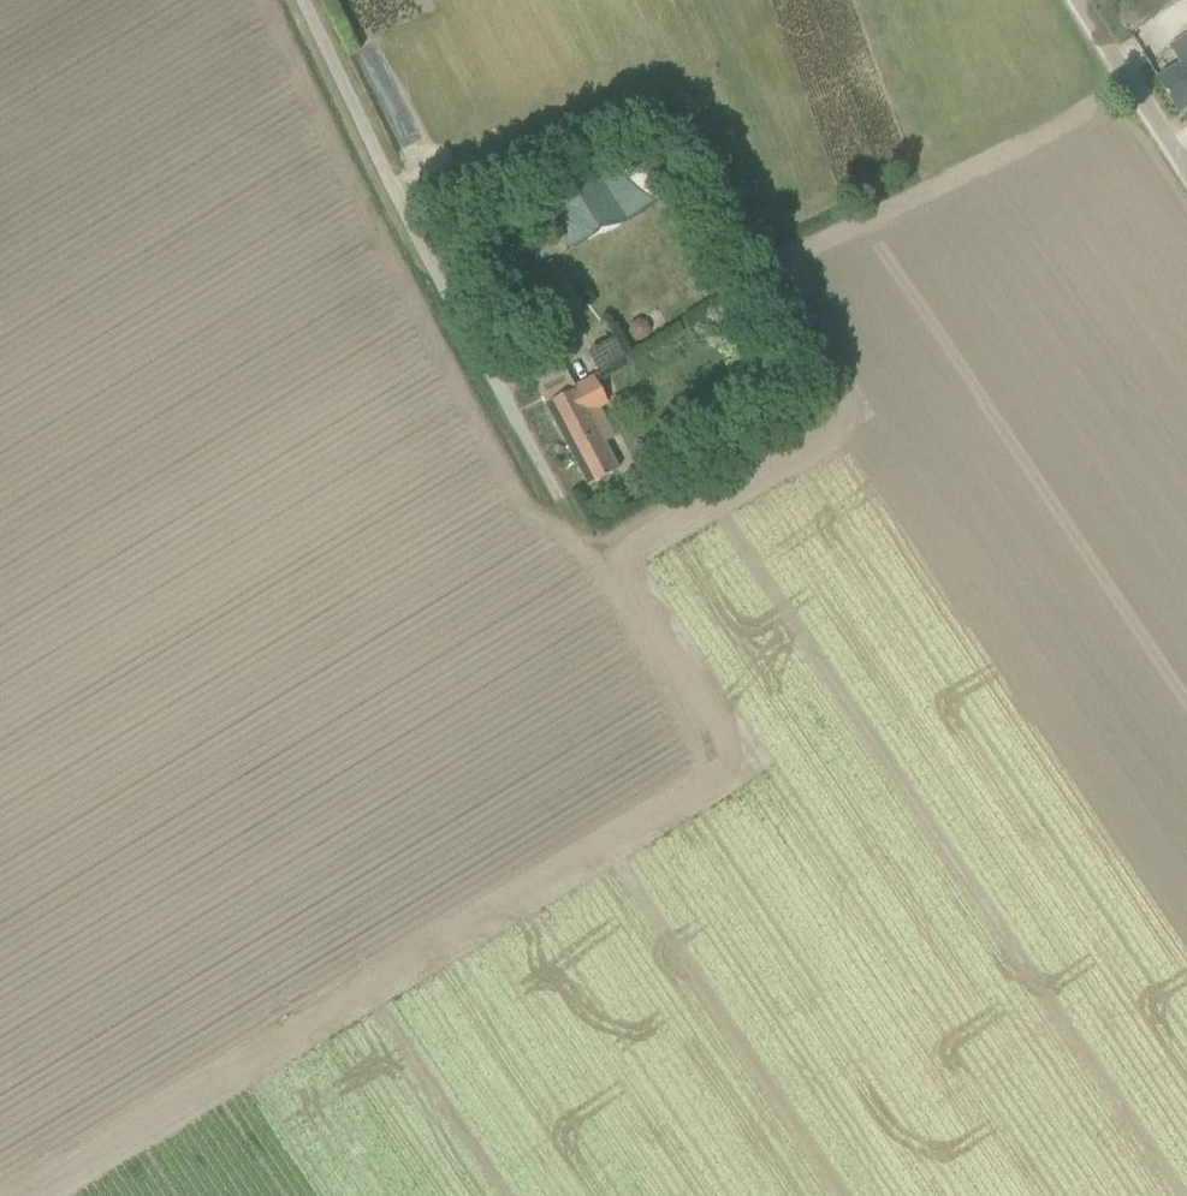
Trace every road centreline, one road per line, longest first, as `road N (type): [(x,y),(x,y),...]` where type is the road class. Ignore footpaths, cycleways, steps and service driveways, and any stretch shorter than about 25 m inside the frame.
road 1 (unclassified): [(564,502),(303,0)]
road 2 (unclassified): [(1186,166),(1079,0)]

